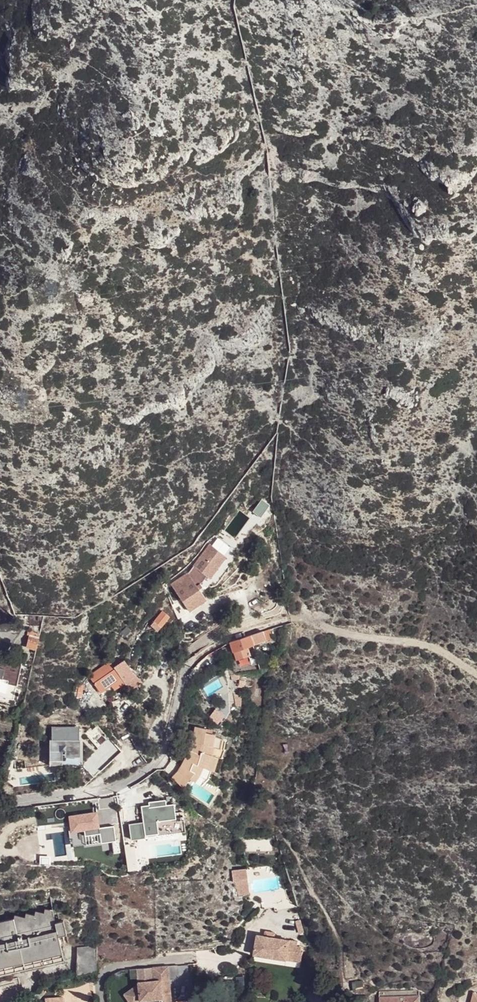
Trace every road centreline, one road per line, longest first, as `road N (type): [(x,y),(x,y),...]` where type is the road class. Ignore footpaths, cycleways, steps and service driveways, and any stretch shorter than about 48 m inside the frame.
road 1 (track): [(195,659),(224,640),(290,619),(434,645),(476,672)]
road 2 (residential): [(0,805),(115,789),(138,778),(168,741),(183,677),(195,659)]

